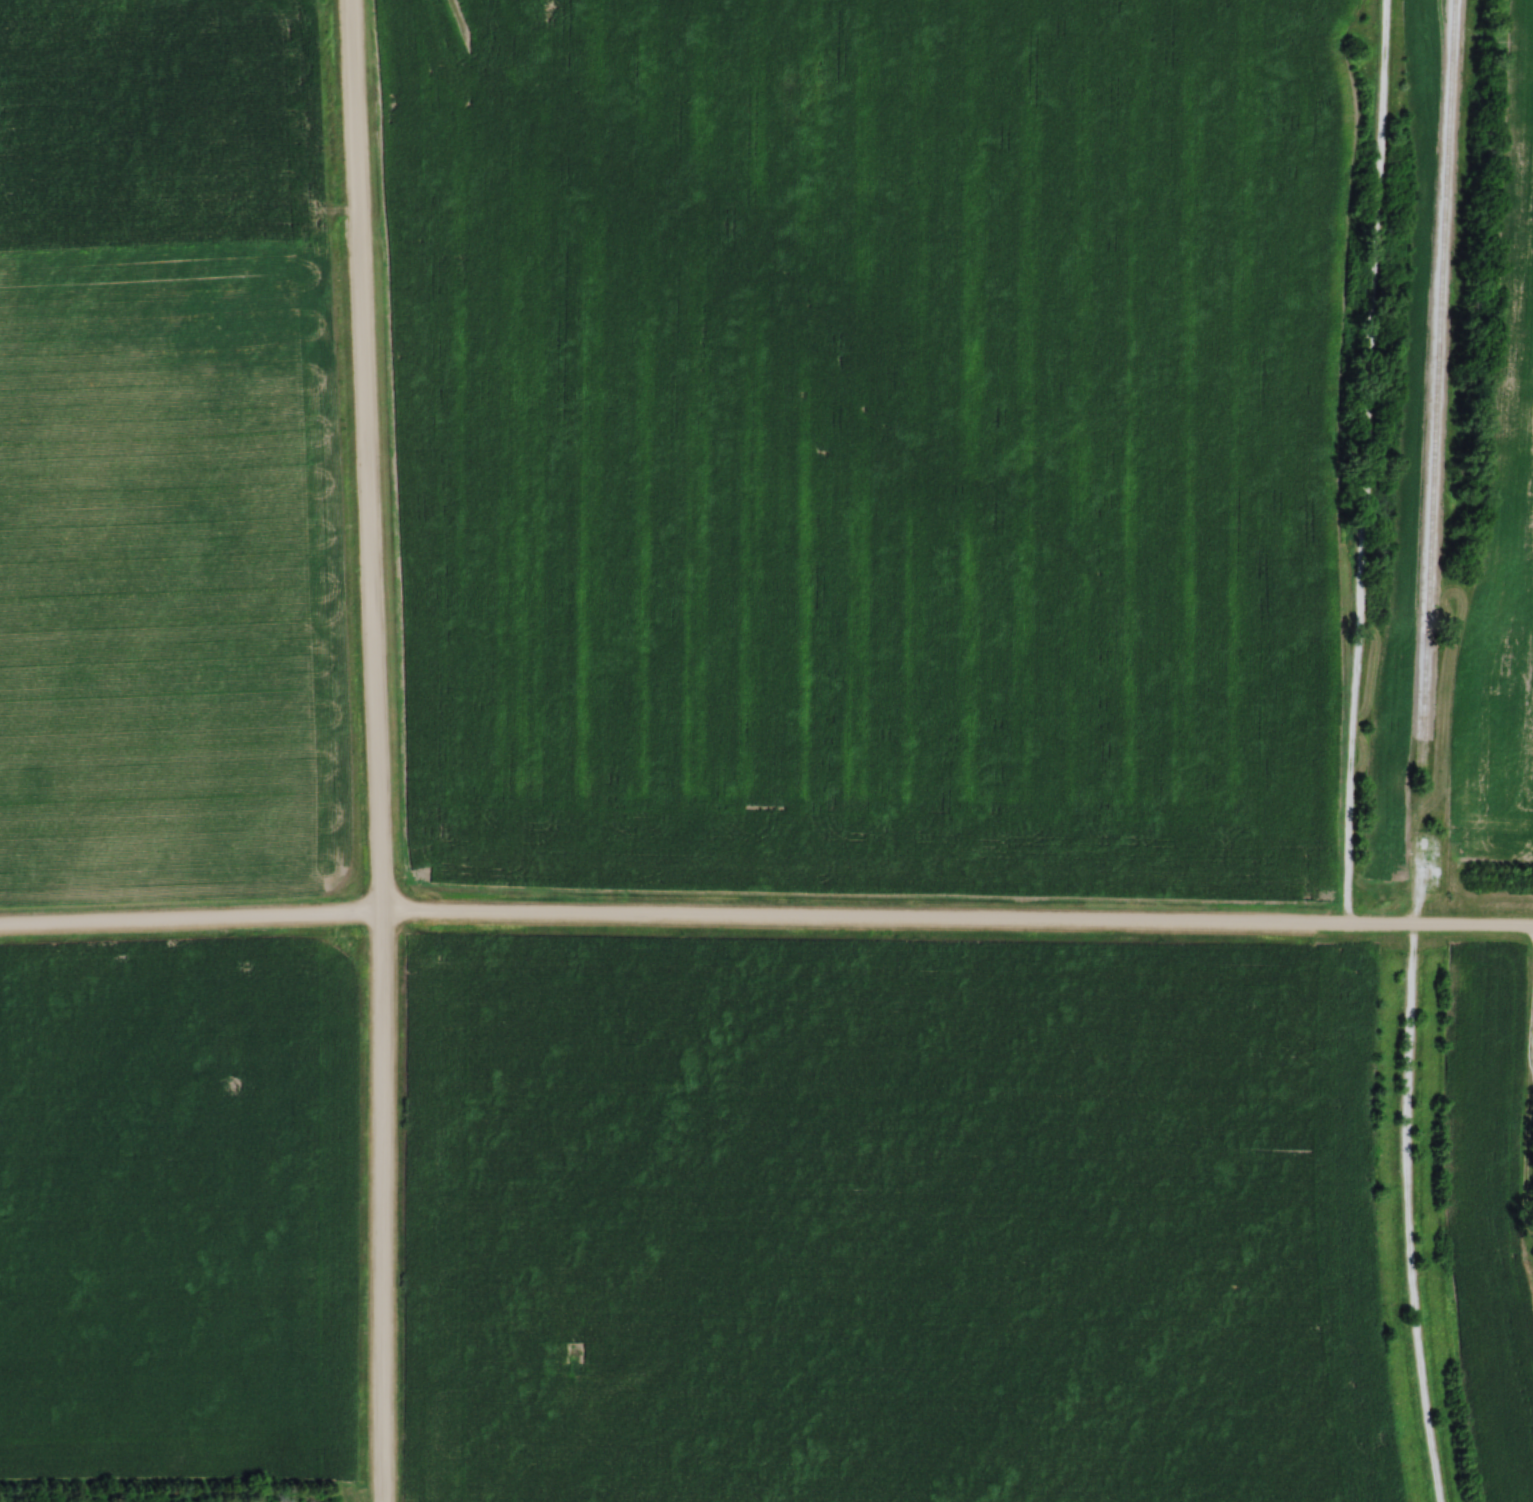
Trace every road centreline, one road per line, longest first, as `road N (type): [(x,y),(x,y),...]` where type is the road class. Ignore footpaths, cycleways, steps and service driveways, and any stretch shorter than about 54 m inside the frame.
road 1 (residential): [(380,1501),(379,912),(349,0)]
road 2 (residential): [(1346,922),(379,912),(0,924)]
road 3 (residential): [(1532,926),(1412,923)]

